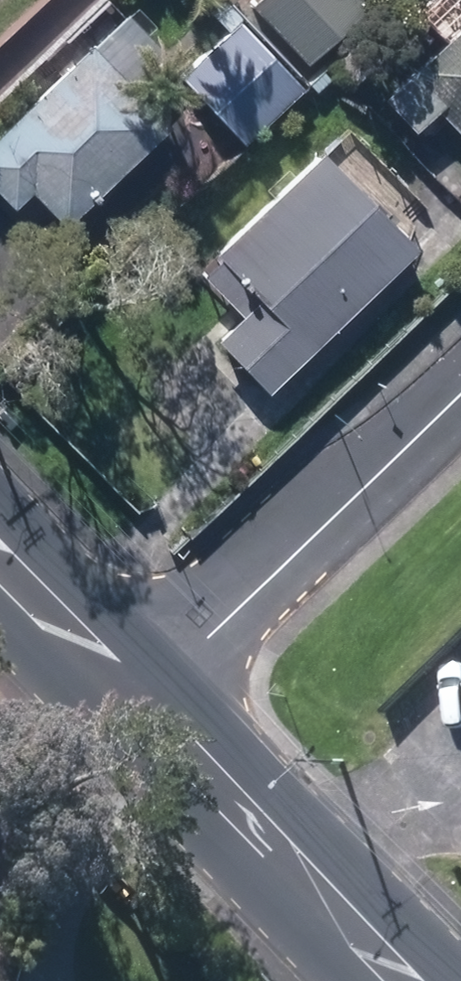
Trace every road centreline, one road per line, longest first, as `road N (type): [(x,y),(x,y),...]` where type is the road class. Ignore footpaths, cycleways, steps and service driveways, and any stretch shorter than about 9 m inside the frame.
road 1 (residential): [(460,392),(138,702)]
road 2 (secondary): [(407,980),(138,702)]
road 3 (secondary): [(138,702),(0,564)]

